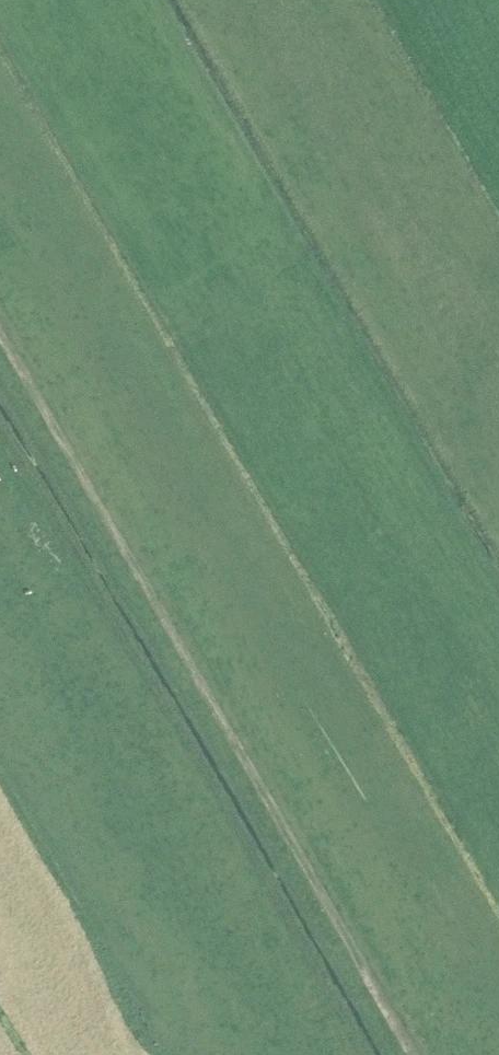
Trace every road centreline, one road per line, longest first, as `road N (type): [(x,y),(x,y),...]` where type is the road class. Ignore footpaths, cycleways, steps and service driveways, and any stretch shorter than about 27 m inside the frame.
road 1 (track): [(0,341),(415,1054)]

